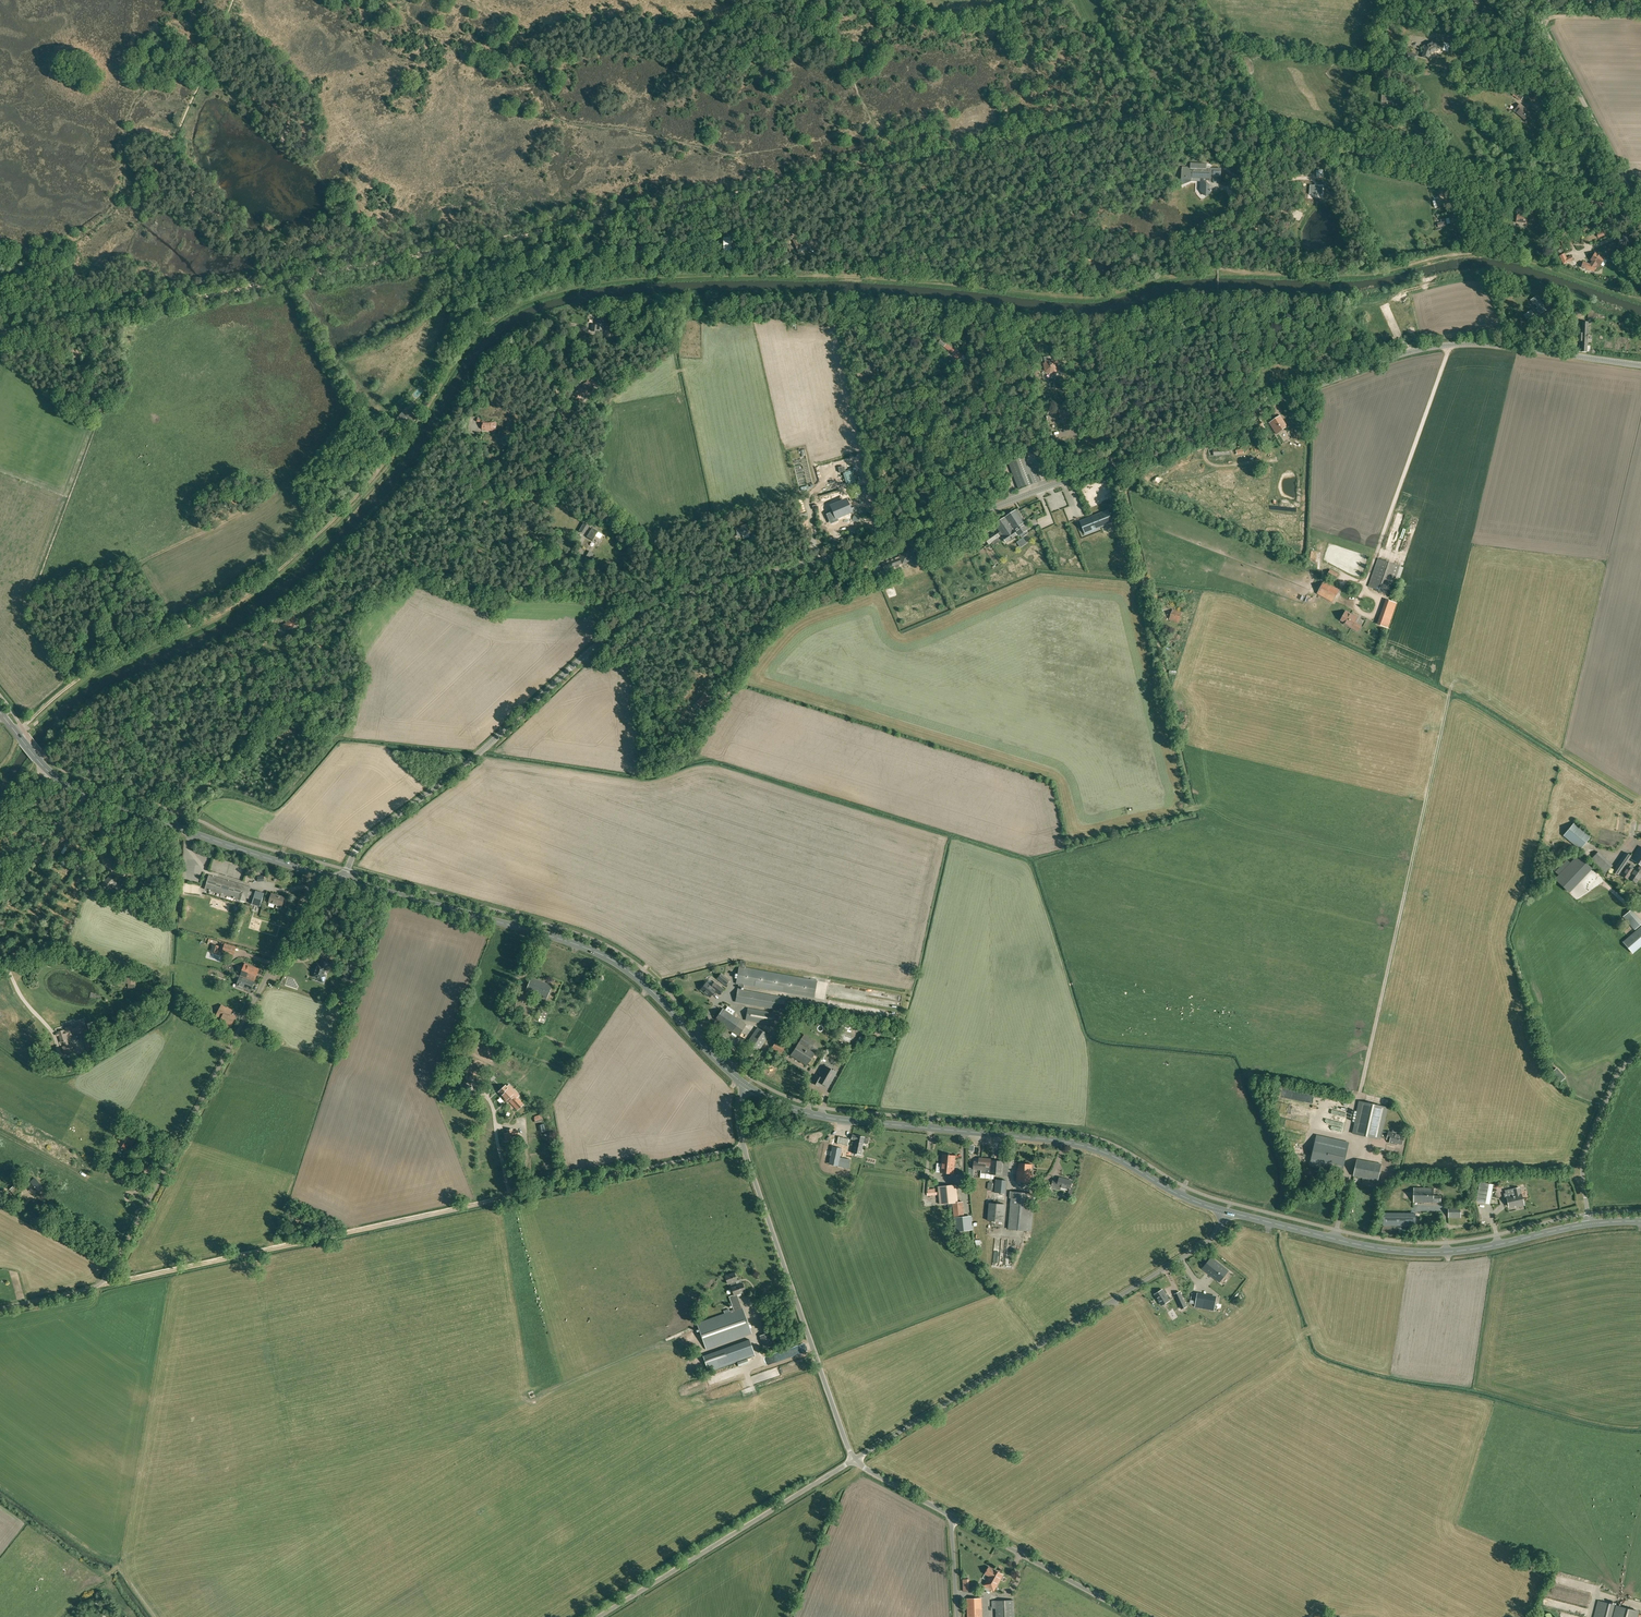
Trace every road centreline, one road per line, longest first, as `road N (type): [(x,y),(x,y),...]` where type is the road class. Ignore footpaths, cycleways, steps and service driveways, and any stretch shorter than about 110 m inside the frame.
road 1 (track): [(1640,300),(1526,262),(1462,254),(1328,278),(1215,271),(1076,298),(805,277),(657,278),(563,289),(509,313),(466,349),(378,480),(258,597),(108,668),(25,732)]
road 2 (unclassified): [(344,880),(360,847),(649,609),(913,535),(1406,353),(1447,345)]
road 3 (track): [(321,274),(1053,134)]
road 4 (unclassified): [(0,1309),(93,1288),(107,1277),(321,874)]
road 5 (secondary): [(1227,1211),(1083,1146),(839,1120),(748,1087)]
road 6 (track): [(1155,116),(1640,210)]
road 7 (track): [(22,728),(69,685),(214,617),(279,574),(363,491),(384,458)]
road 8 (unclassified): [(853,1460),(1196,1249),(1227,1211)]
road 9 (track): [(102,1283),(510,1197)]
road 10 (secondary): [(1589,1225),(1417,1253),(1227,1211)]
road 11 (track): [(587,329),(560,327),(551,361),(575,474),(663,564),(670,600)]
road 12 (unclassified): [(853,1460),(743,1148)]
road 13 (track): [(321,274),(0,332)]
road 14 (secondary): [(279,862),(76,790),(39,761),(0,712)]
road 15 (secondary): [(637,979),(585,949),(344,880)]
road 16 (unclassified): [(599,1616),(853,1460)]
road 17 (track): [(89,674),(87,635),(142,564),(222,525),(241,503)]
road 18 (unclassified): [(510,1197),(743,1148)]
road 19 (unclassified): [(1640,207),(1529,0)]
road 20 (unclassified): [(1138,1616),(953,1517)]
road 21 (unclassified): [(1640,366),(1447,345)]
road 22 (track): [(499,592),(518,551),(503,517),(475,503),(473,426)]
road 23 (unclassified): [(1589,1225),(1586,1150),(1616,1076),(1640,1054)]
road 24 (track): [(136,1616),(108,1578),(0,1502)]
road 25 (track): [(889,541),(878,487),(886,468),(882,379)]
road 26 (track): [(886,468),(948,450),(977,405),(967,364)]
road 27 (track): [(213,781),(282,712),(305,712),(332,733)]
road 28 (unclassified): [(1395,489),(1447,345)]
road 29 (track): [(499,592),(594,594),(641,614)]
road 30 (secondary): [(748,1087),(648,989)]
road 31 (track): [(766,574),(742,607),(731,664),(708,688)]
road 32 (track): [(268,723),(260,699),(311,638),(298,620)]
road 33 (track): [(0,879),(35,812),(39,761)]

